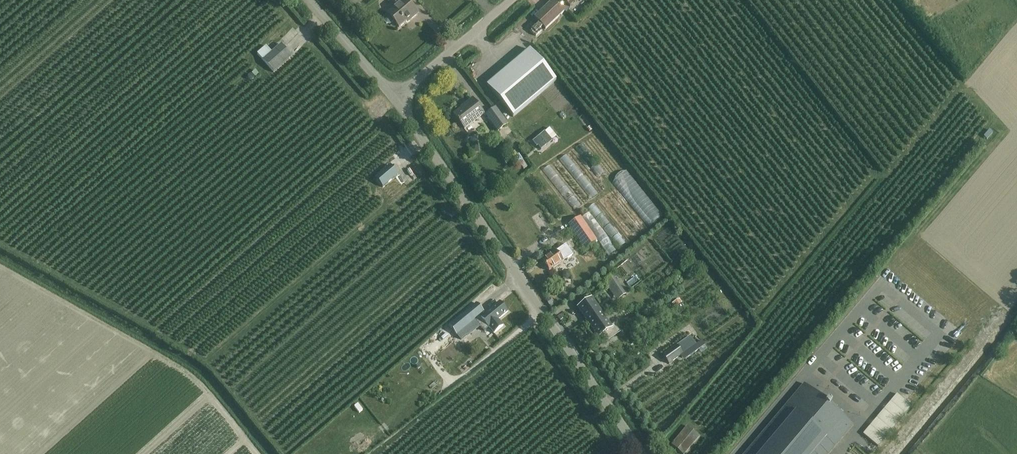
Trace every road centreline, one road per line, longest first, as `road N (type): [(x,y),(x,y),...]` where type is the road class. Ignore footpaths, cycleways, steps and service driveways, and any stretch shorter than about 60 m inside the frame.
road 1 (unclassified): [(645,453),(396,100)]
road 2 (unclassified): [(396,100),(514,0)]
road 3 (unclassified): [(396,100),(308,0)]

